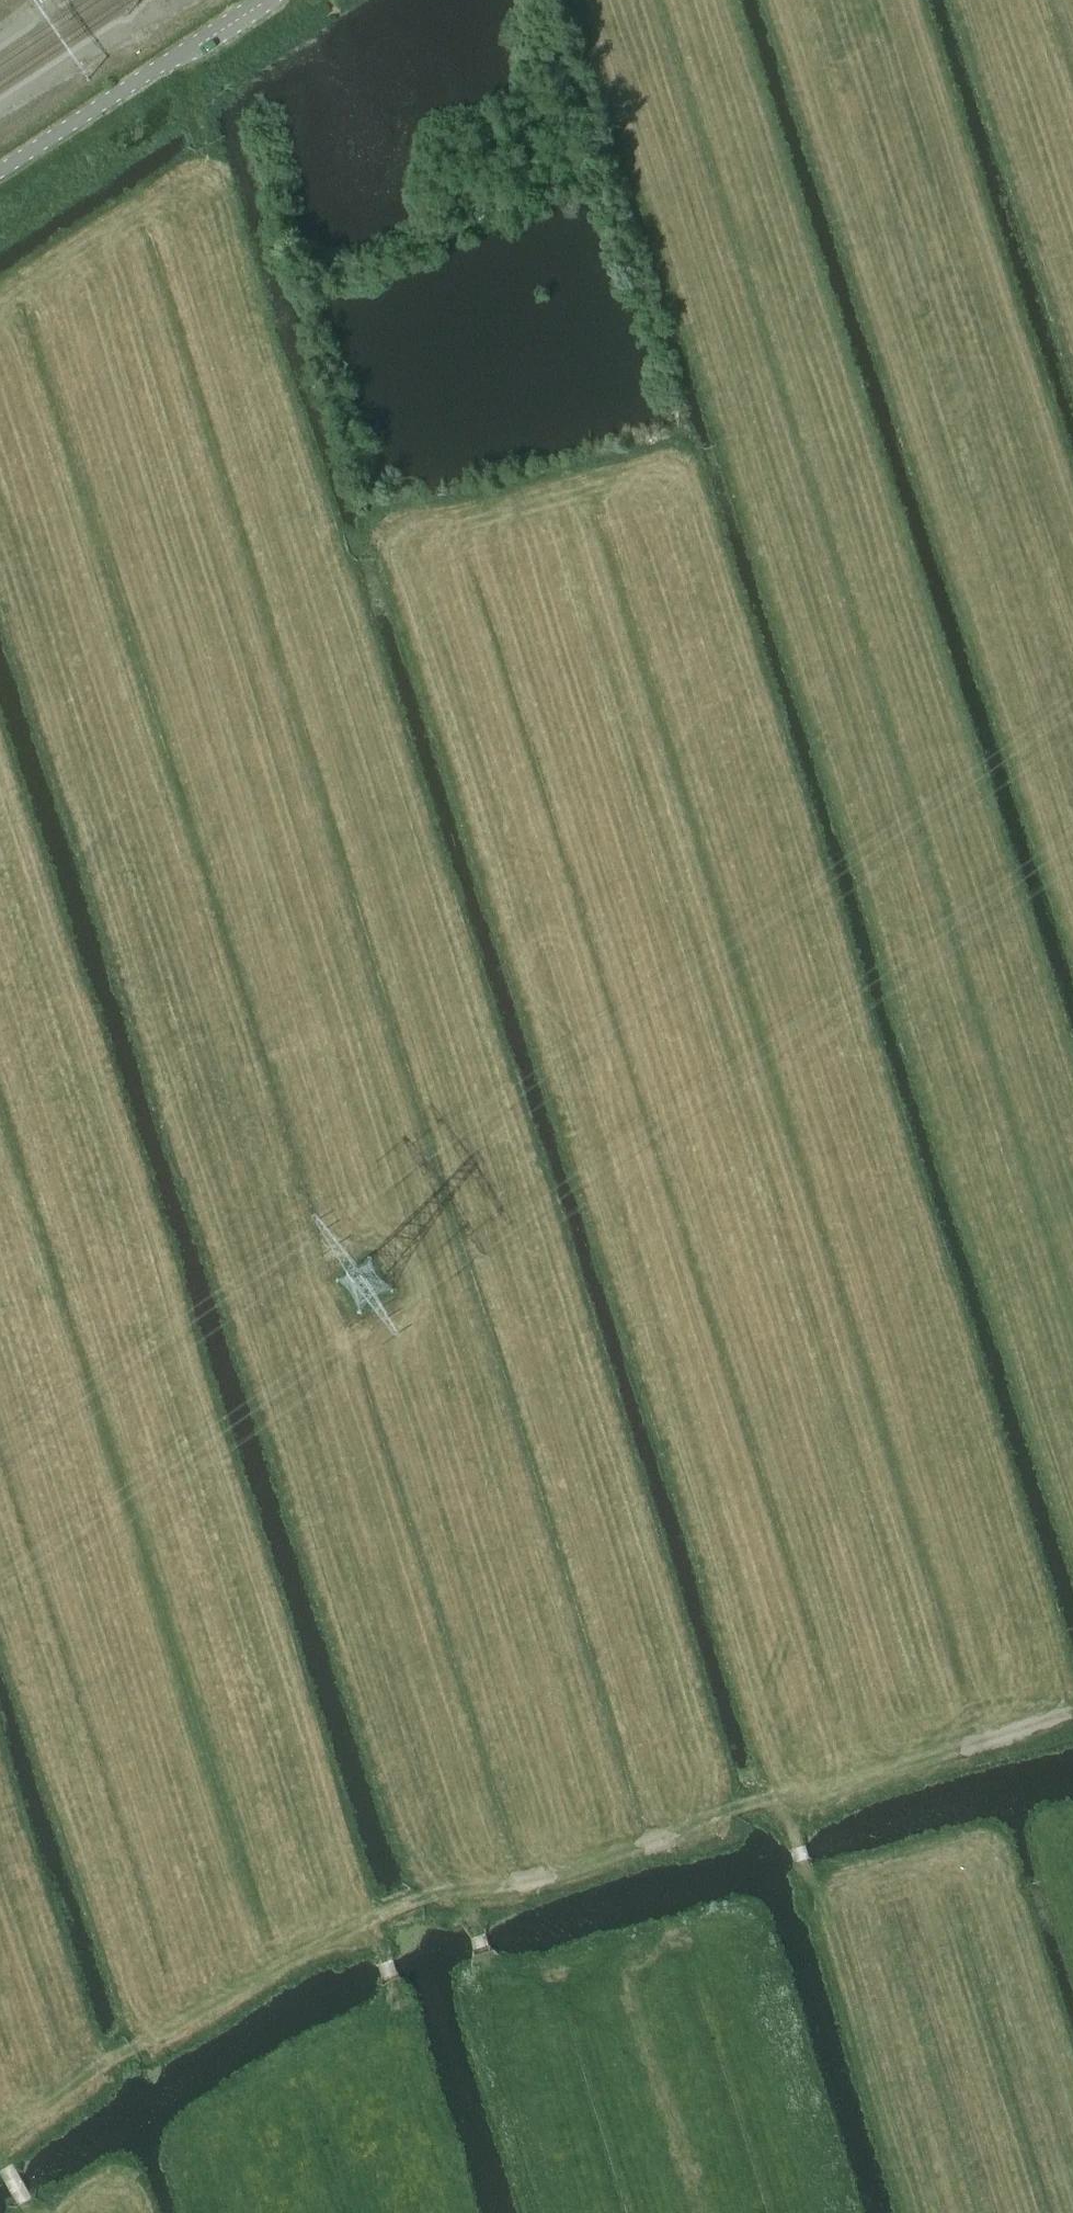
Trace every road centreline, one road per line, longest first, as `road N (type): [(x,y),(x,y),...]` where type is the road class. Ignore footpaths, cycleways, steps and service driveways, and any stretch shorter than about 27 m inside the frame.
road 1 (unclassified): [(0,171),(258,0)]

